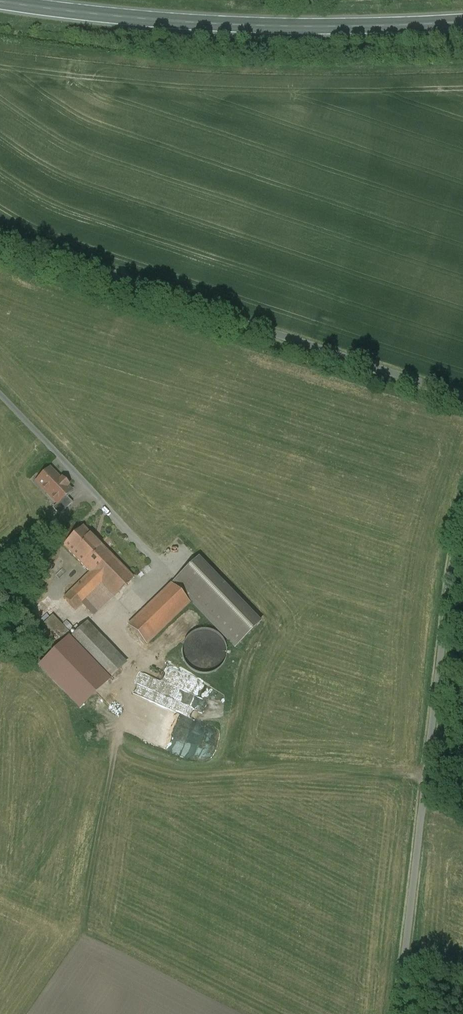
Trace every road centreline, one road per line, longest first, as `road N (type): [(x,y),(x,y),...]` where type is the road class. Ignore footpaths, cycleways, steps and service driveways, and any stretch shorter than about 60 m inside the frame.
road 1 (unclassified): [(0,228),(293,343),(462,398)]
road 2 (unclassified): [(462,543),(419,793),(396,1013)]
road 3 (primary): [(462,22),(196,22),(0,1)]

